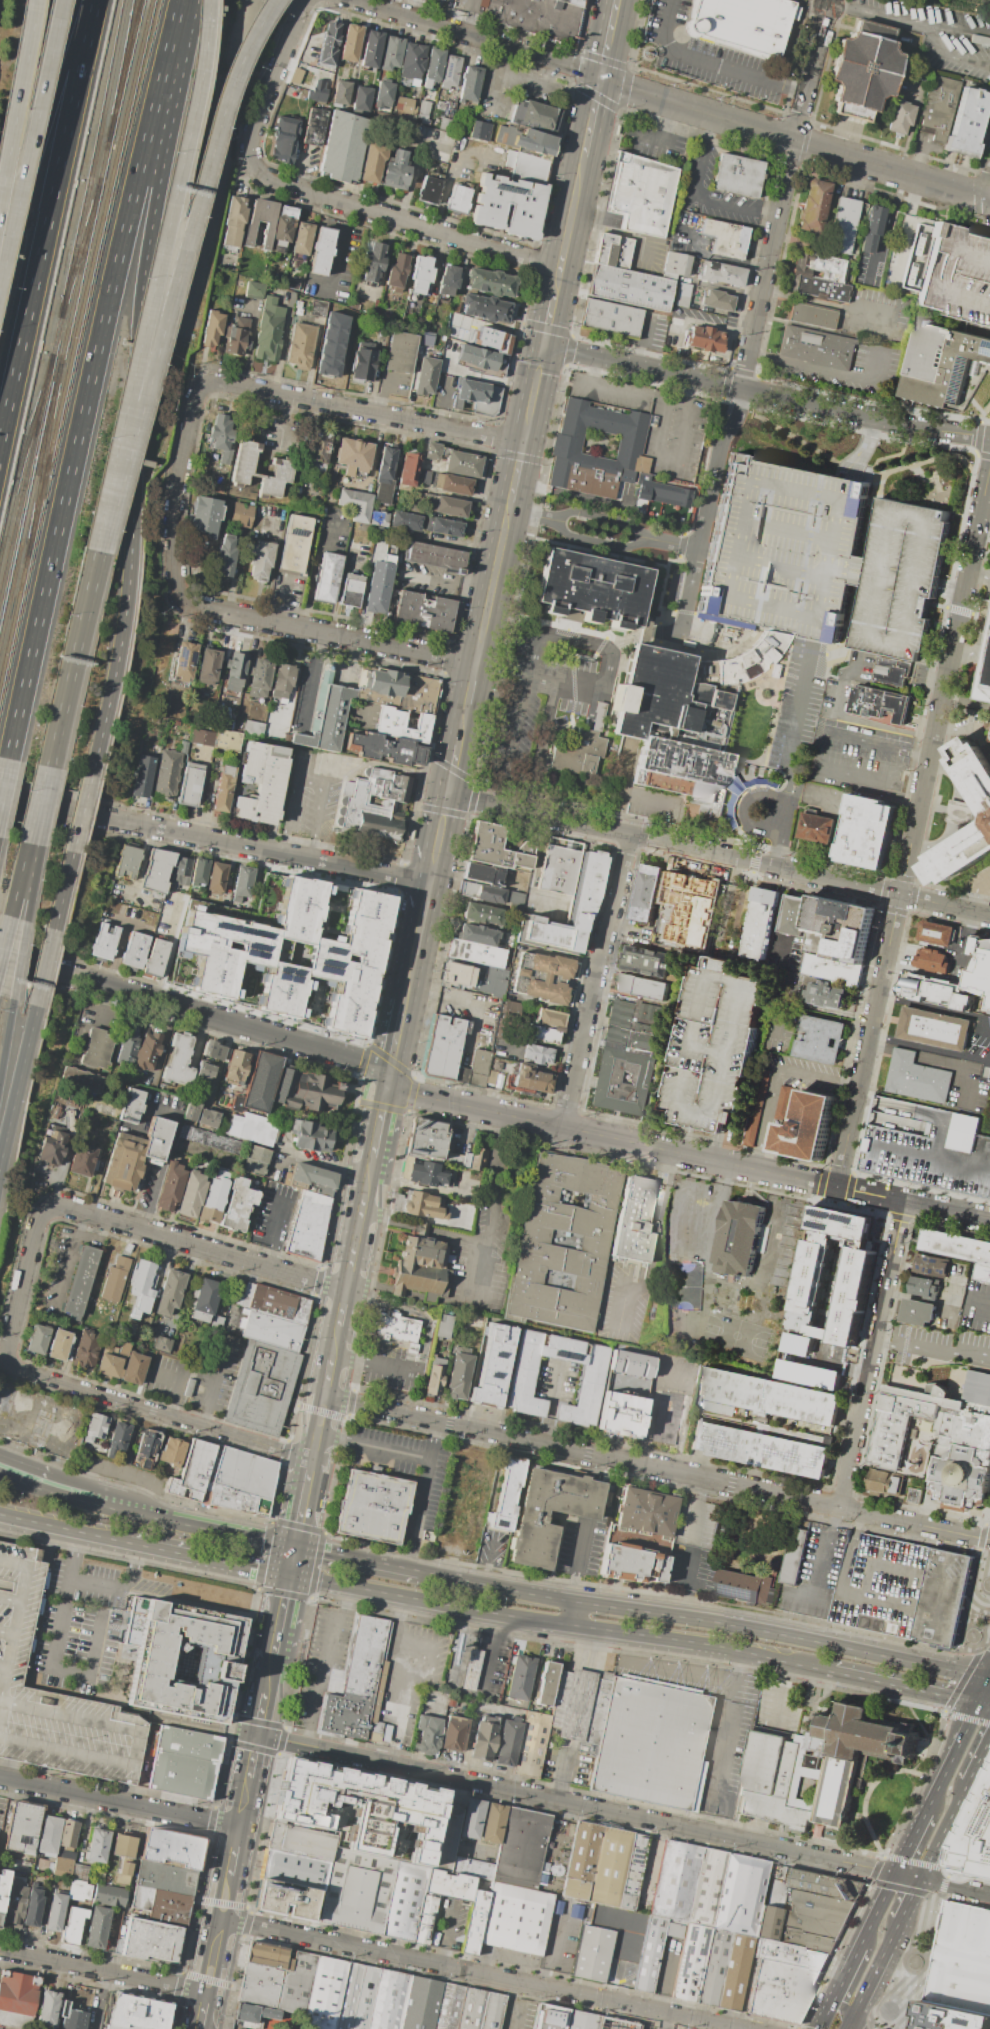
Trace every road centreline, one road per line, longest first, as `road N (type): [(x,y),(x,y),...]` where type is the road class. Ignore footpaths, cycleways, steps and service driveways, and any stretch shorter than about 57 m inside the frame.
road 1 (motorway): [(91,777),(130,576),(148,270),(181,0)]
road 2 (motorway): [(7,758),(180,0)]
road 3 (residential): [(921,1879),(259,1736)]
road 4 (residential): [(989,1534),(328,1397)]
road 5 (motorway): [(101,531),(229,93),(276,0)]
road 6 (residential): [(476,663),(188,603),(177,581),(176,497),(196,398),(217,383)]
road 7 (residential): [(737,2028),(223,1920)]
road 8 (residential): [(560,268),(261,173),(255,130),(307,0)]
road 9 (residential): [(316,1459),(14,1367),(10,1349),(49,1210)]
road 10 (residential): [(840,1187),(412,1094),(388,1078)]
road 11 (residential): [(899,893),(448,796)]
road 12 (residential): [(899,893),(989,441)]
road 13 (residential): [(989,436),(544,345)]
road 14 (motorway): [(94,0),(0,437)]
road 15 (residential): [(429,884),(0,797)]
road 16 (residential): [(388,1078),(362,1060),(0,954)]
road 17 (residential): [(600,79),(989,201)]
road 18 (motorway): [(101,531),(188,134)]
road 19 (residential): [(745,386),(829,6)]
road 20 (residential): [(840,1507),(904,1200)]
road 21 (residential): [(523,441),(217,383)]
road 22 (residential): [(348,1290),(49,1210)]
road 23 (residential): [(840,1187),(899,893)]
road 24 (residential): [(563,1127),(630,835)]
road 25 (tertiary): [(989,1679),(711,1620)]
road 26 (tertiary): [(291,1577),(571,1624)]
road 27 (motorway): [(82,0),(0,268)]
road 28 (motorway): [(55,0),(0,265)]
road 29 (residential): [(351,0),(600,79)]
road 30 (residential): [(242,1828),(0,1778)]
road 31 (motorway): [(48,767),(97,551)]
road 32 (residential): [(208,1993),(0,1953)]
road 33 (tertiary): [(803,1664),(989,1704)]
road 34 (tertiary): [(711,1620),(527,1592)]
road 35 (motorway): [(31,0),(0,173)]
road 36 (tertiary): [(571,1624),(742,1652)]
road 37 (tertiary): [(126,1543),(291,1577)]
road 38 (motorway): [(0,1160),(36,1006)]
road 39 (residential): [(989,1219),(840,1187)]
road 40 (secondary): [(510,502),(479,648)]
road 41 (secondary): [(373,1156),(346,1300)]
road 42 (secondary): [(584,156),(554,295)]
road 43 (motorway): [(188,134),(208,0)]
road 44 (tertiary): [(297,1545),(170,1518)]
road 45 (tertiary): [(0,1514),(126,1543)]
road 46 (tertiary): [(170,1518),(47,1485)]
road 47 (tertiary): [(527,1592),(408,1569)]

